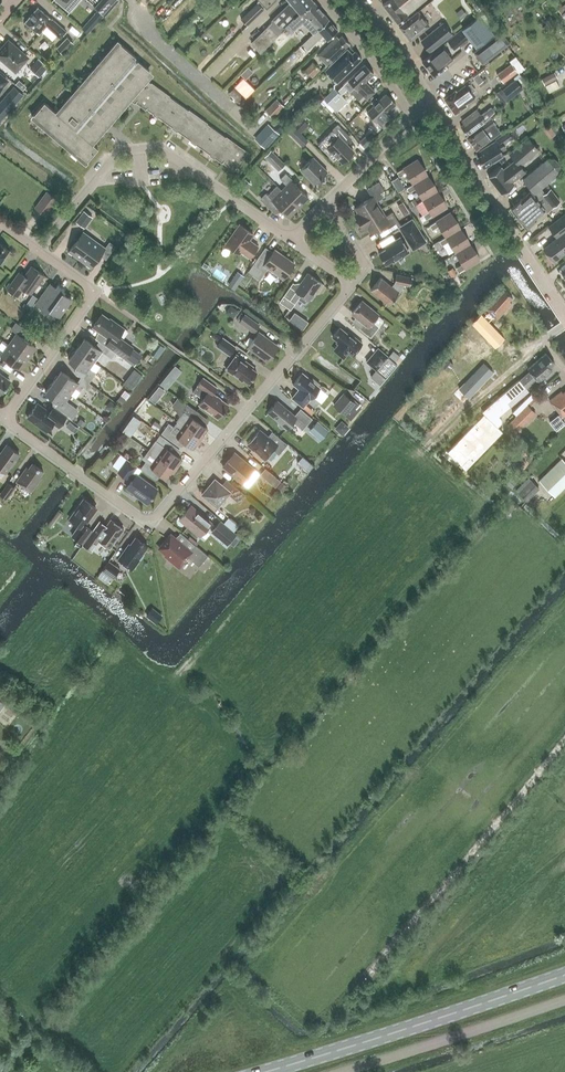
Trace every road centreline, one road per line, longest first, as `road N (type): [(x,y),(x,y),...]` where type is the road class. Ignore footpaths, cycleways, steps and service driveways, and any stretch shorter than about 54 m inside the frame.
road 1 (residential): [(81,479),(139,520),(158,517),(352,283)]
road 2 (residential): [(44,250),(119,153),(160,148),(292,241)]
road 3 (primary): [(564,975),(263,1071)]
road 4 (unclassified): [(564,314),(425,89)]
road 5 (unclassified): [(351,1071),(564,1002)]
road 6 (residential): [(3,421),(94,296),(44,250)]
road 7 (unclassified): [(323,0),(407,105)]
road 8 (unclassified): [(327,205),(391,142),(408,119),(407,105)]

